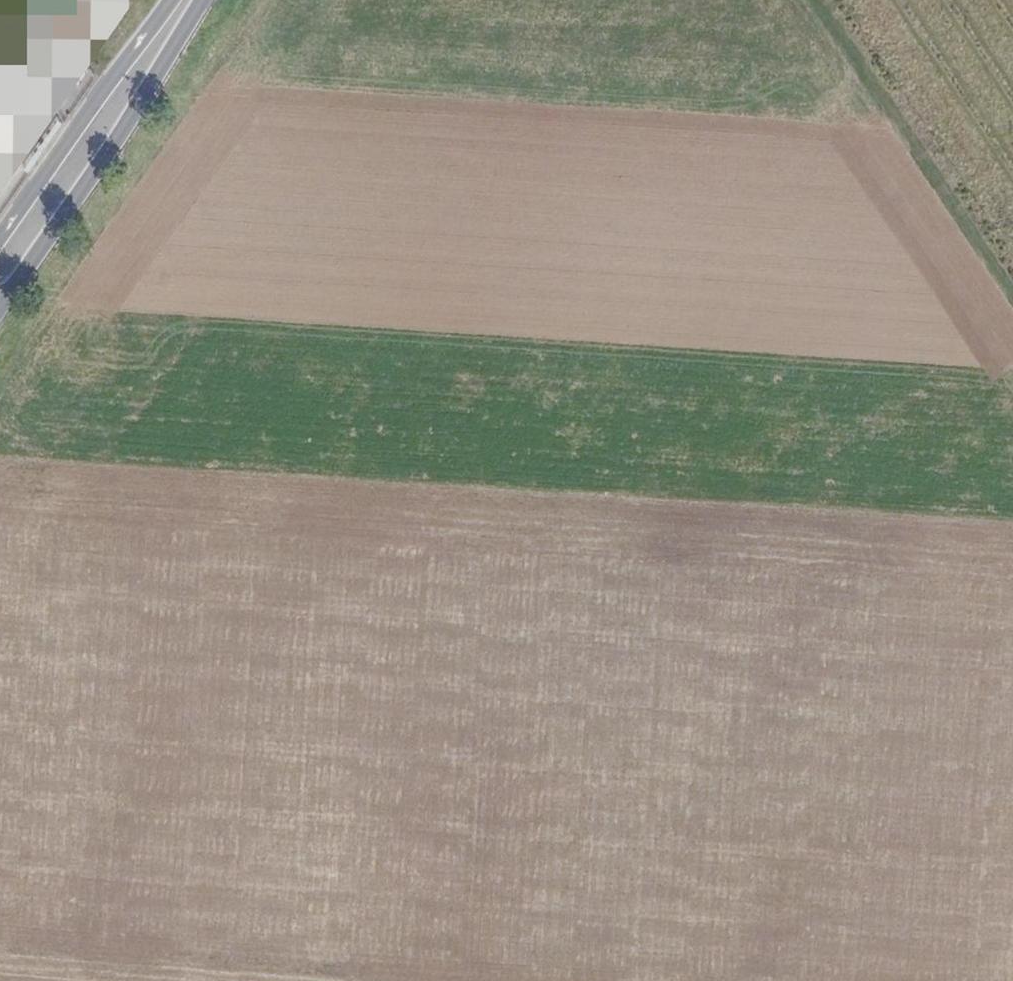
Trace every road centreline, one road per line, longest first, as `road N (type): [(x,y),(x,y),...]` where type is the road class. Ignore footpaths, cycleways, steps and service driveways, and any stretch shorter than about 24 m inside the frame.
road 1 (primary): [(0,300),(121,134),(203,0)]
road 2 (primary): [(170,0),(0,238)]

